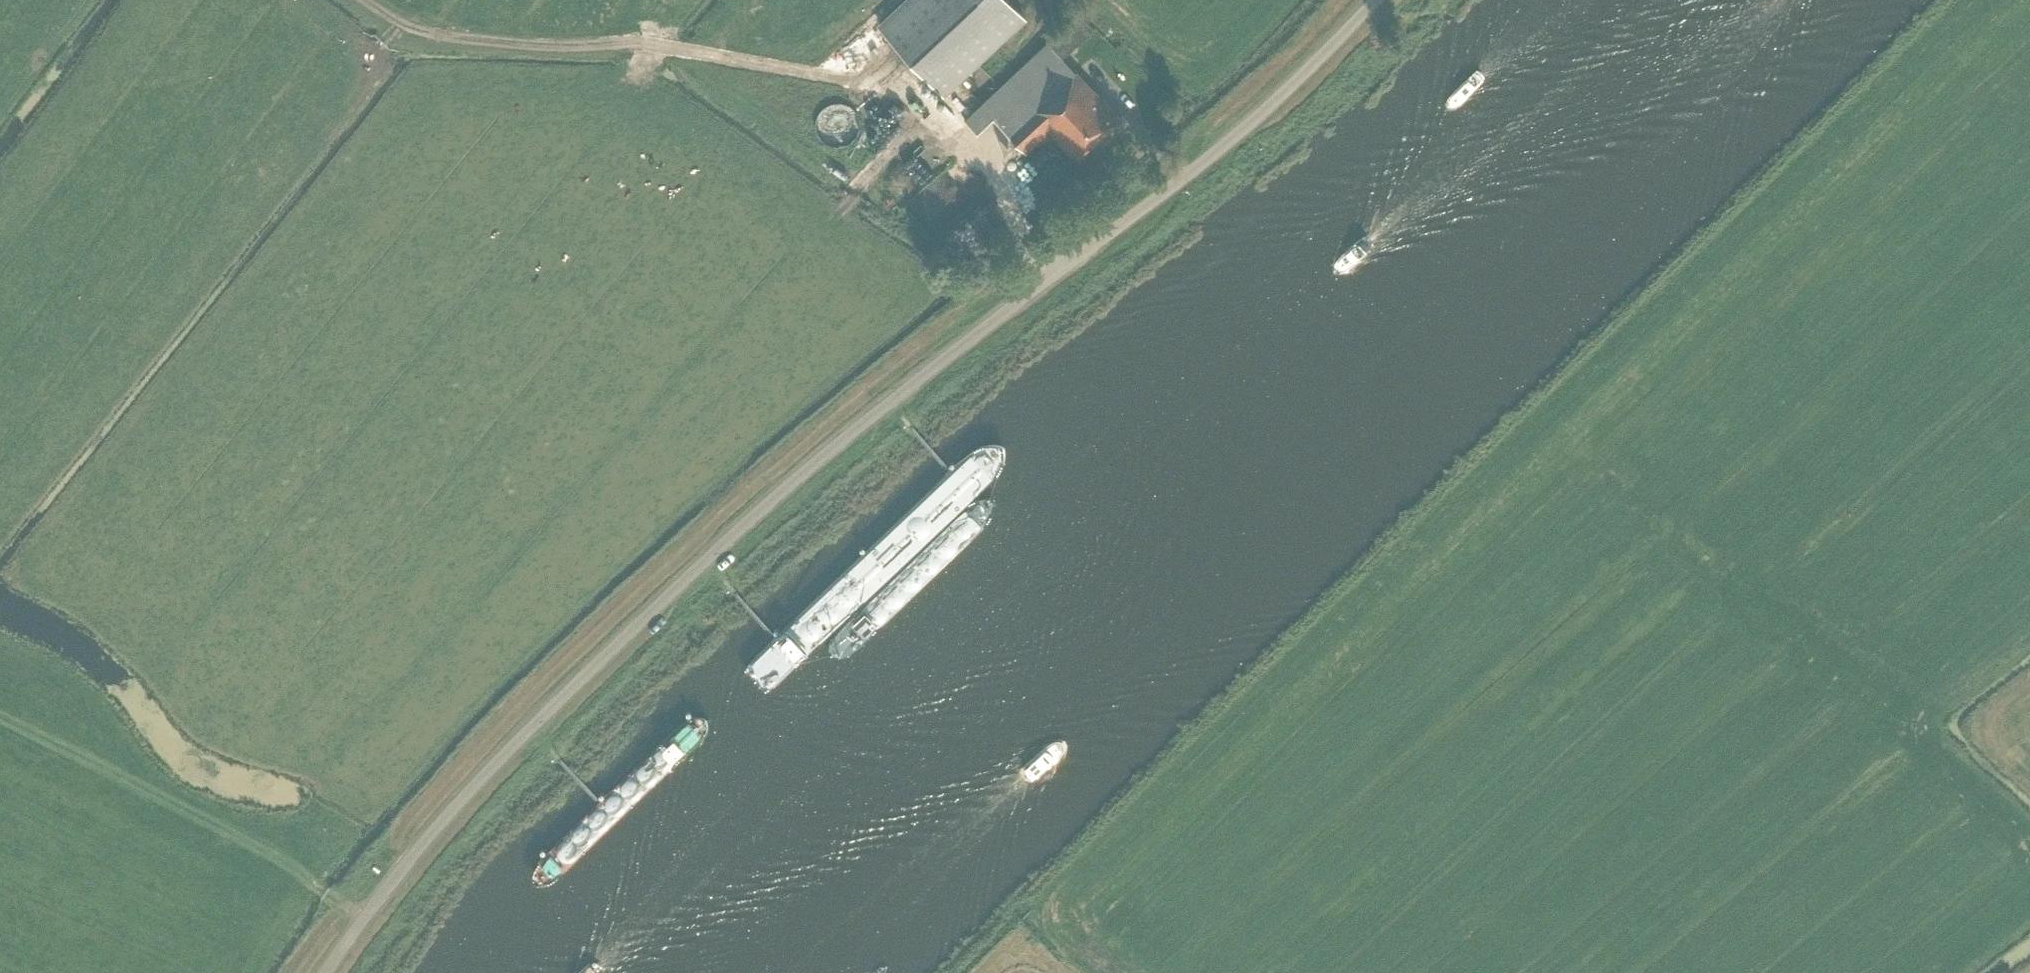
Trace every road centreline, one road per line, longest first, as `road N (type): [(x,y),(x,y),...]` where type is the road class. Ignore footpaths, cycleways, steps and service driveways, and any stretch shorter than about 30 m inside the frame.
road 1 (unclassified): [(325,972),(417,851),(705,561),(890,401),(1230,139),(1373,0)]

